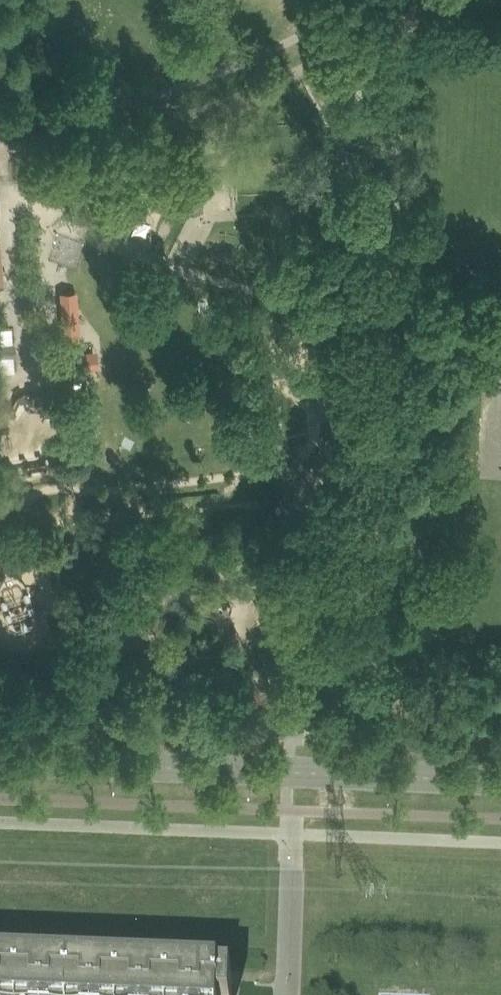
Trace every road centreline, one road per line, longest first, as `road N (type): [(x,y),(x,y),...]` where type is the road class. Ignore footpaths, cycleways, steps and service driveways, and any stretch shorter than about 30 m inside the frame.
road 1 (secondary): [(500,780),(0,759)]

